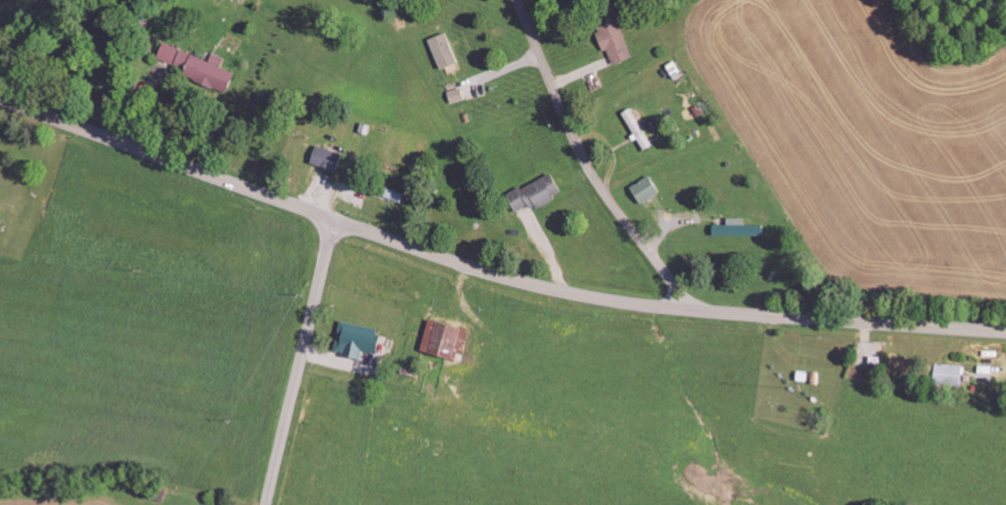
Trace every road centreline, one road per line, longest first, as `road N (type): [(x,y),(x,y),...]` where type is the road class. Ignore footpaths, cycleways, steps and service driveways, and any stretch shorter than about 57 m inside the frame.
road 1 (secondary): [(0,98),(499,278),(685,311),(1005,334)]
road 2 (residential): [(685,311),(573,144),(513,0)]
road 3 (secondary): [(266,504),(332,220)]

